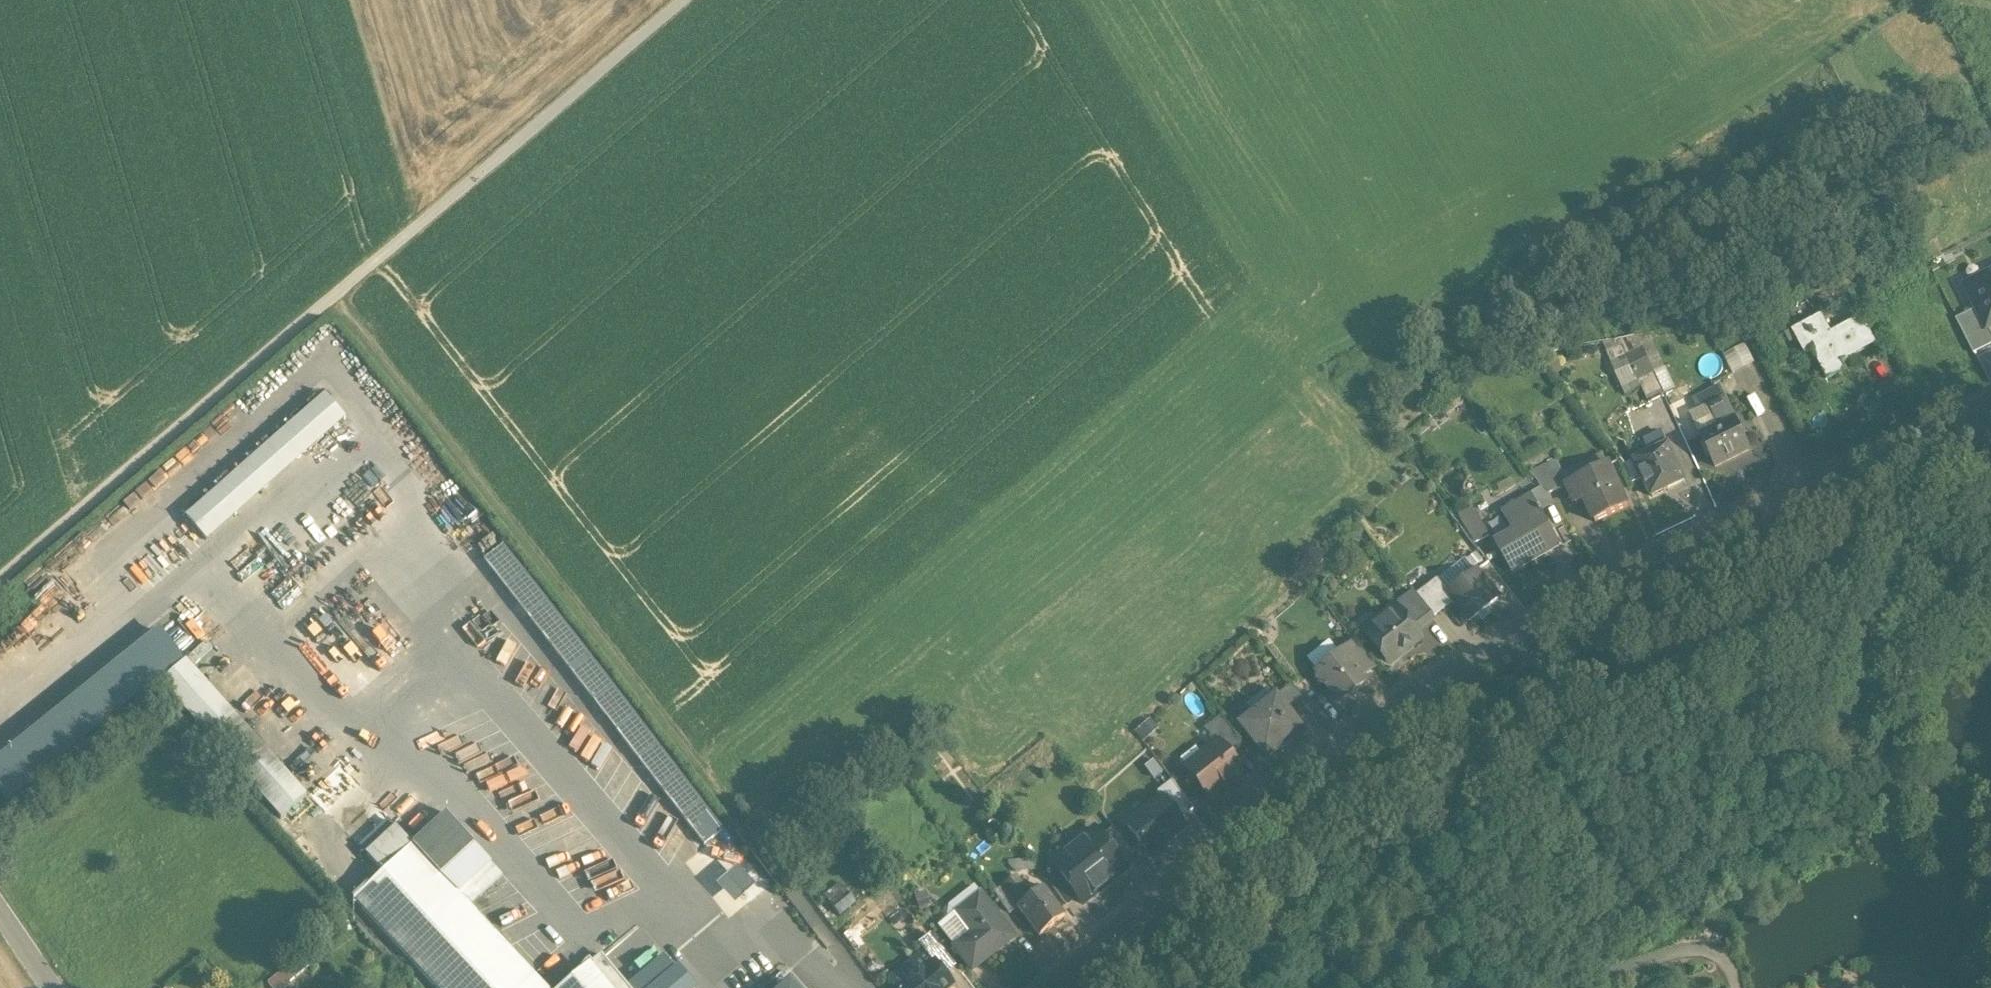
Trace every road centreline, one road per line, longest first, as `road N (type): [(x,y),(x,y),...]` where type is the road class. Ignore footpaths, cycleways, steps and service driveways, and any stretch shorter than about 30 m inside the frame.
road 1 (track): [(1990,18),(1930,3),(1849,41),(1312,387),(1087,0)]
road 2 (tertiary): [(1990,401),(1651,558),(1457,663),(1333,749),(1042,987)]
road 3 (track): [(682,0),(0,575)]
road 4 (track): [(335,296),(864,987)]

